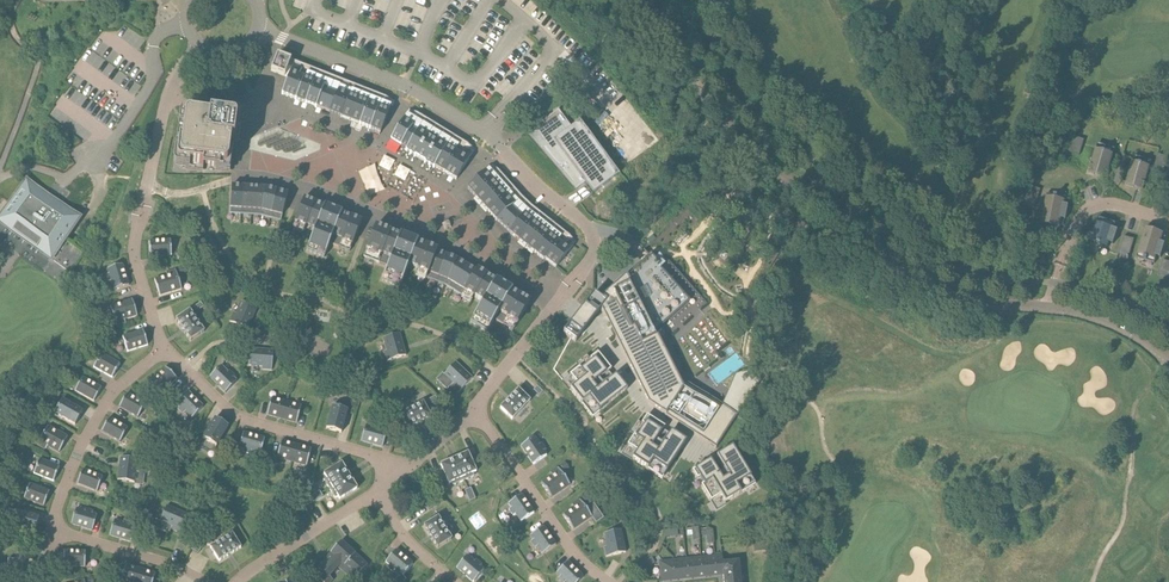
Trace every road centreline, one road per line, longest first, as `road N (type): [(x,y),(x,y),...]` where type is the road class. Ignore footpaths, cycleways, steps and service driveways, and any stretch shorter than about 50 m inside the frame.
road 1 (unclassified): [(1168,356),(1096,315),(964,296),(911,275),(845,214),(744,141),(643,0)]
road 2 (unclassified): [(190,0),(191,39),(220,56),(252,43),(261,24),(256,0)]

